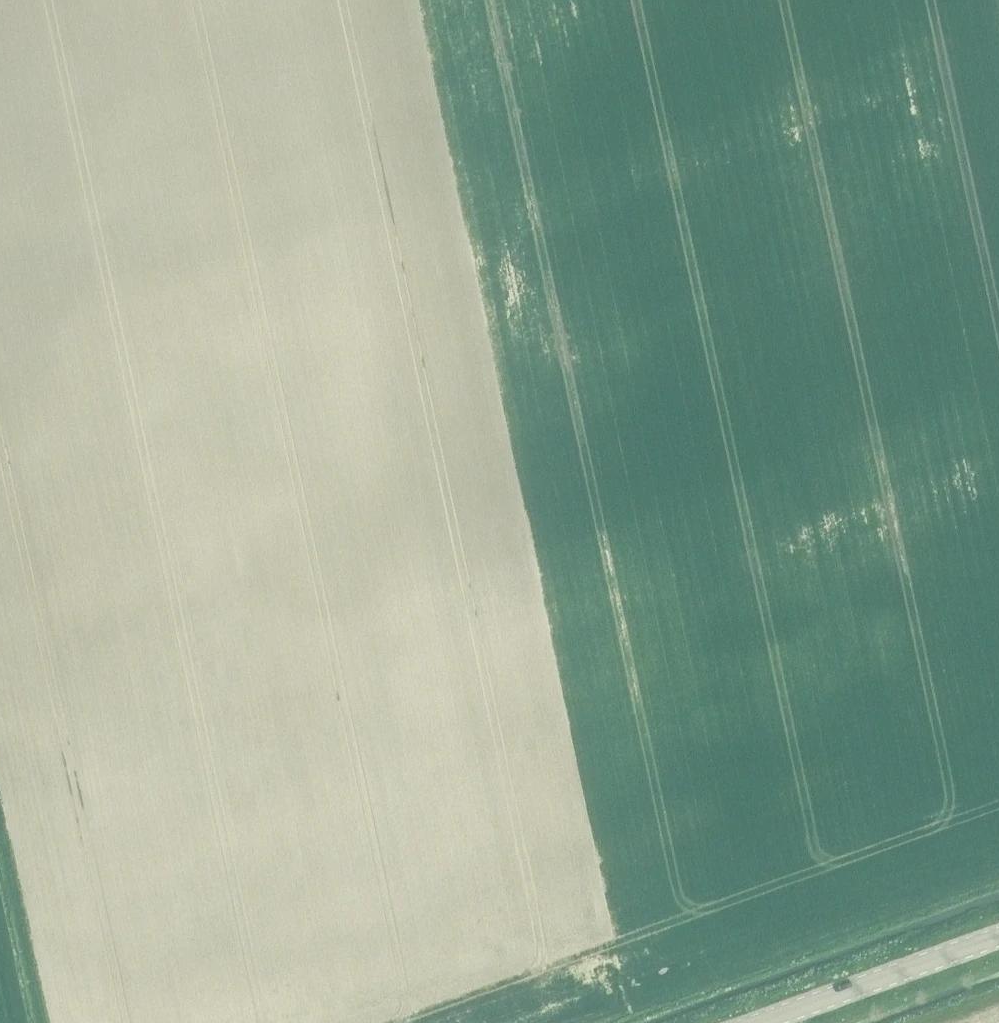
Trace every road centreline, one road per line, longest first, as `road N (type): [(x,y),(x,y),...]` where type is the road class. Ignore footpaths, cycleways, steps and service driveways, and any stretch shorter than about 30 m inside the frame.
road 1 (tertiary): [(759,1022),(998,937)]

